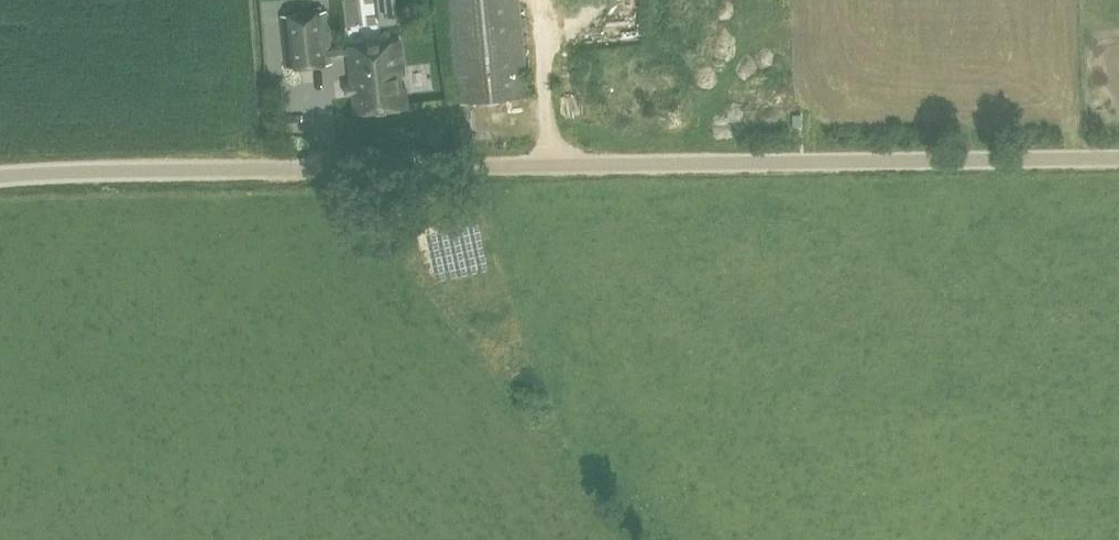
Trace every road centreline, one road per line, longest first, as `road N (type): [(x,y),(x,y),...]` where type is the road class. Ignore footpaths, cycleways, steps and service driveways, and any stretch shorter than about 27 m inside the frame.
road 1 (unclassified): [(0,172),(1118,159)]

